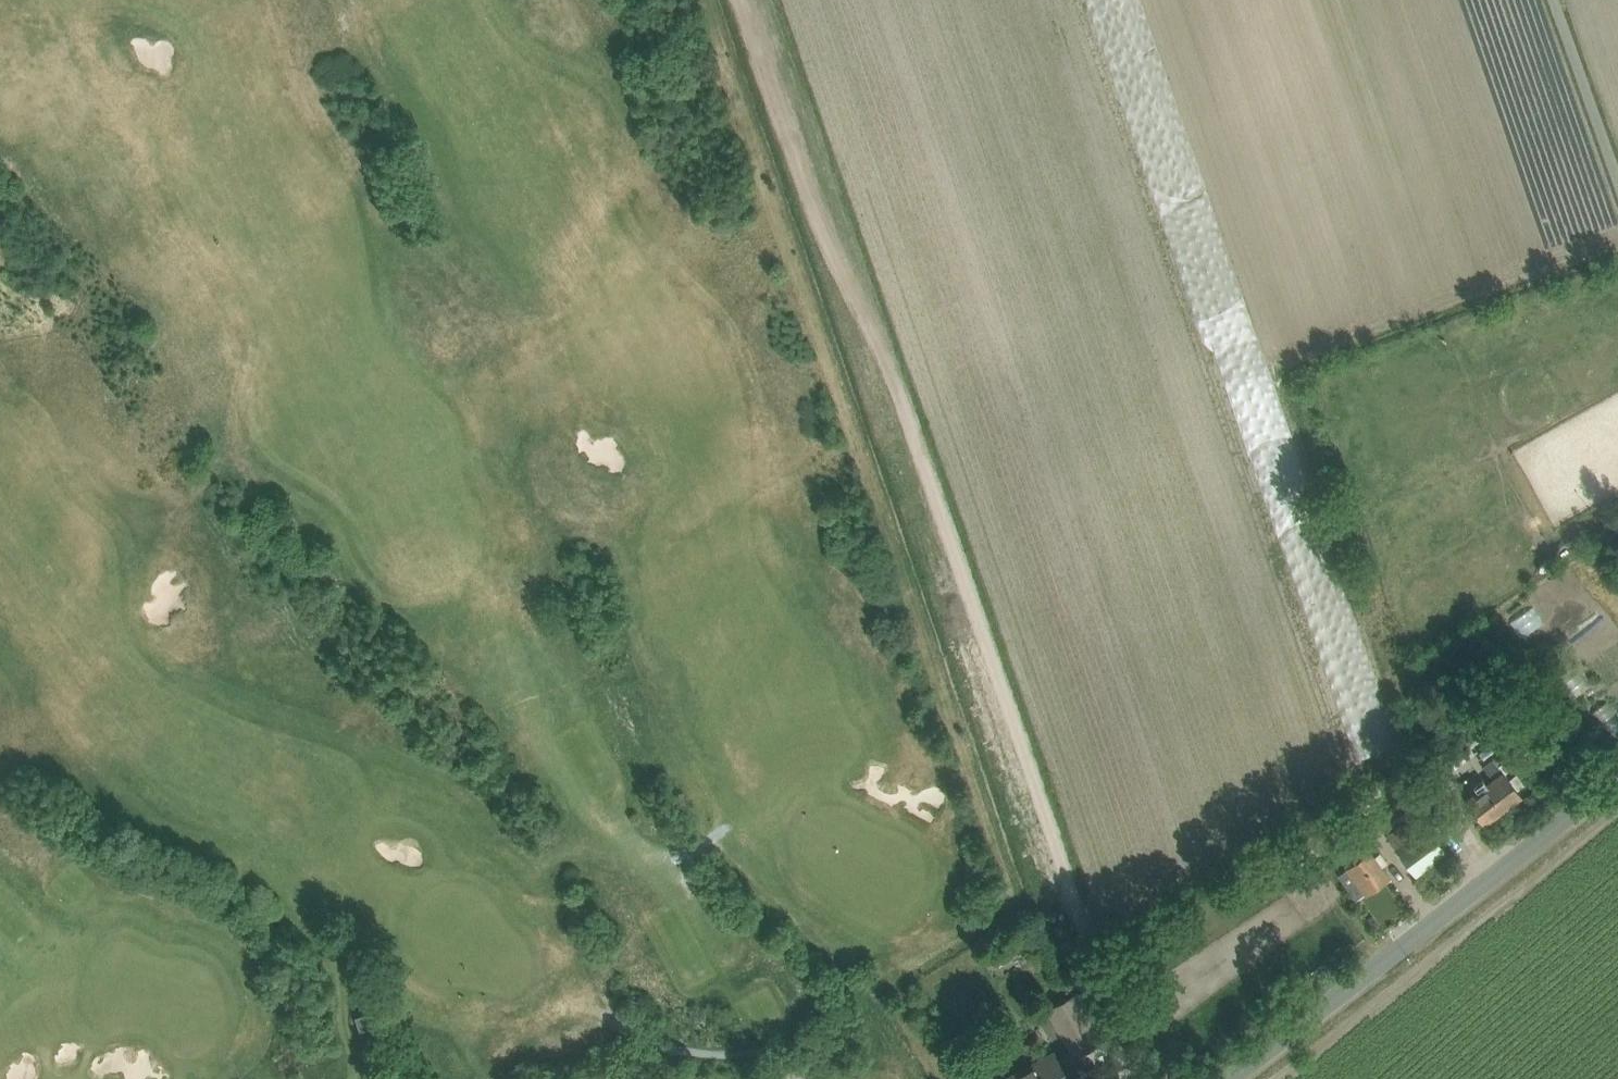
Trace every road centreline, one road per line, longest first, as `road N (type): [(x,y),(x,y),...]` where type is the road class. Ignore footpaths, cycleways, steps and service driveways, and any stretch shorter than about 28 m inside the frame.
road 1 (unclassified): [(1233,1078),(1617,766)]

